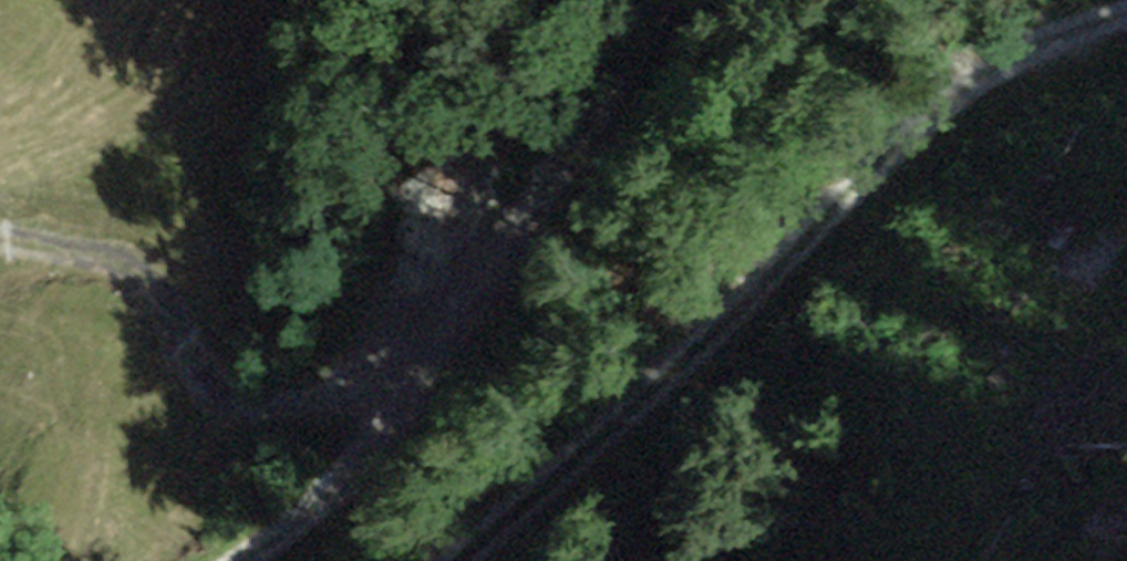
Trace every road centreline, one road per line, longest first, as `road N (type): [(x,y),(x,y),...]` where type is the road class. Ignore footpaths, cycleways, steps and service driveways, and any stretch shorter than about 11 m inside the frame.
road 1 (track): [(445,560),(745,302),(942,99),(1039,40),(1126,10)]
road 2 (track): [(265,560),(377,441),(647,0)]
road 3 (track): [(0,244),(123,272),(193,308),(252,363),(306,379),(368,358),(470,225),(514,210)]

